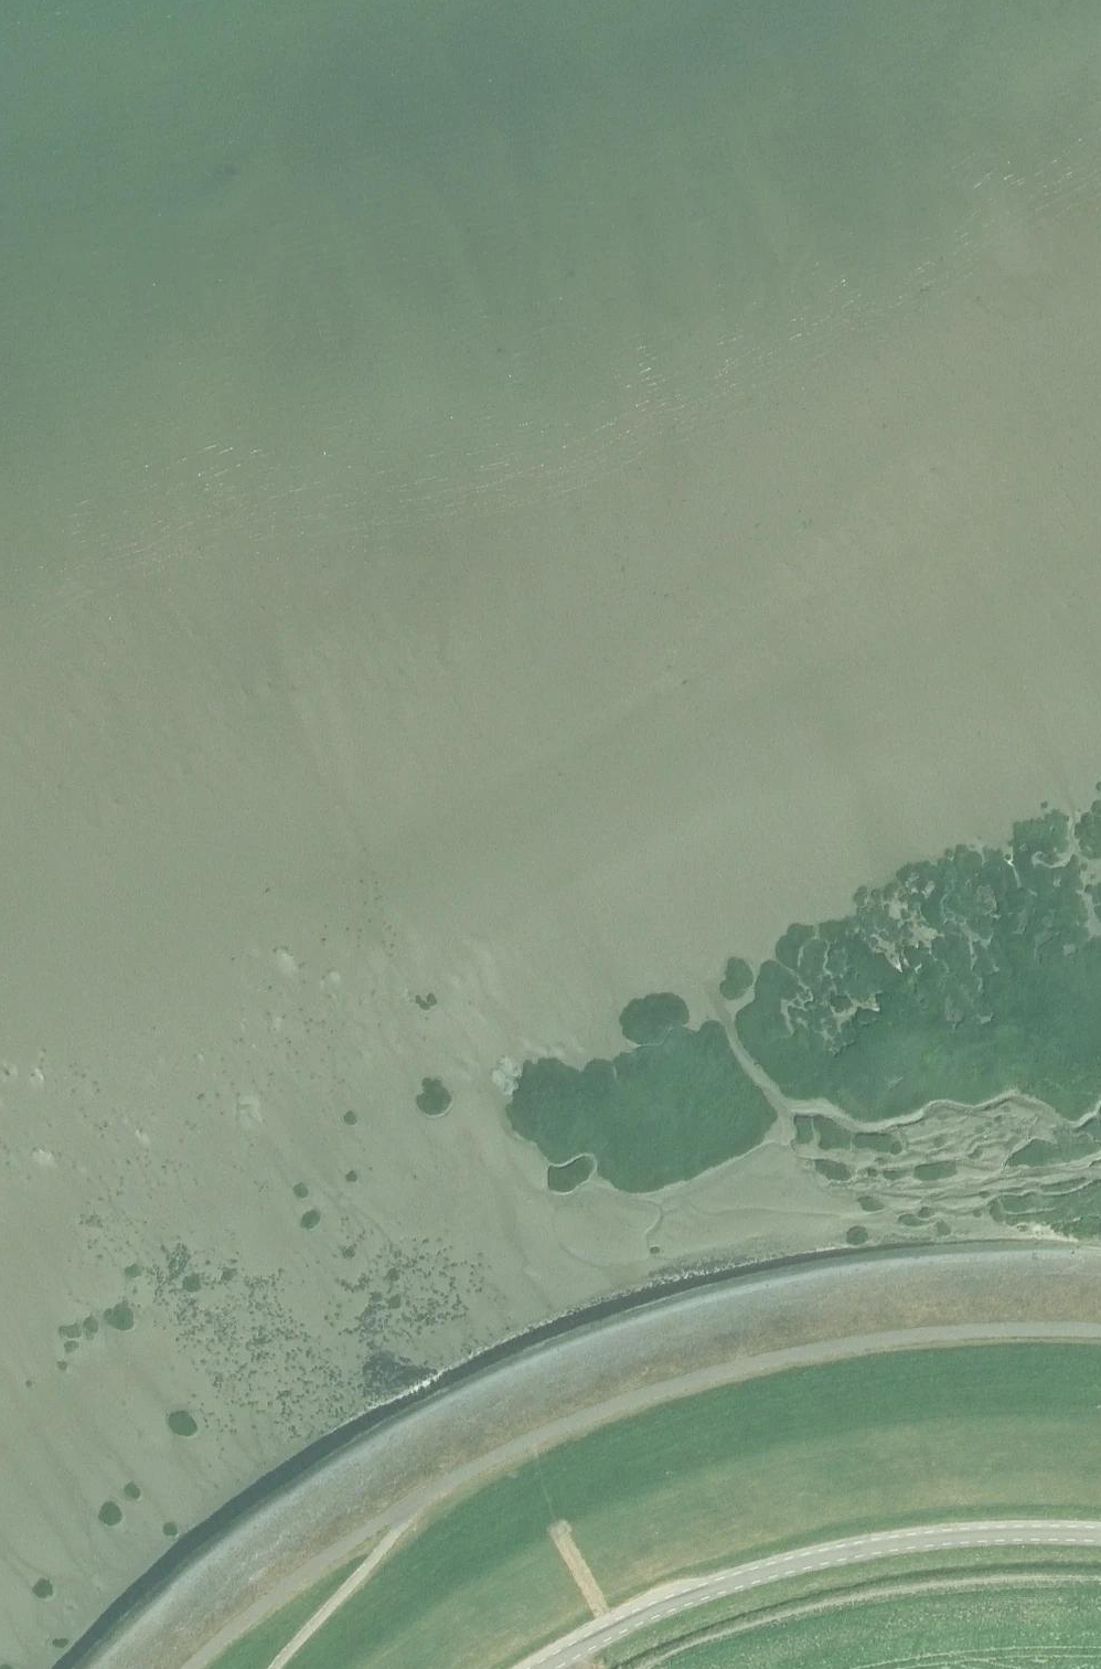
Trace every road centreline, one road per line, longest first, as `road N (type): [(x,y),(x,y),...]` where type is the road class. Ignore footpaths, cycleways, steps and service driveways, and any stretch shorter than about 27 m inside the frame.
road 1 (tertiary): [(541,1668),(715,1588),(825,1557),(935,1539),(1100,1535)]

